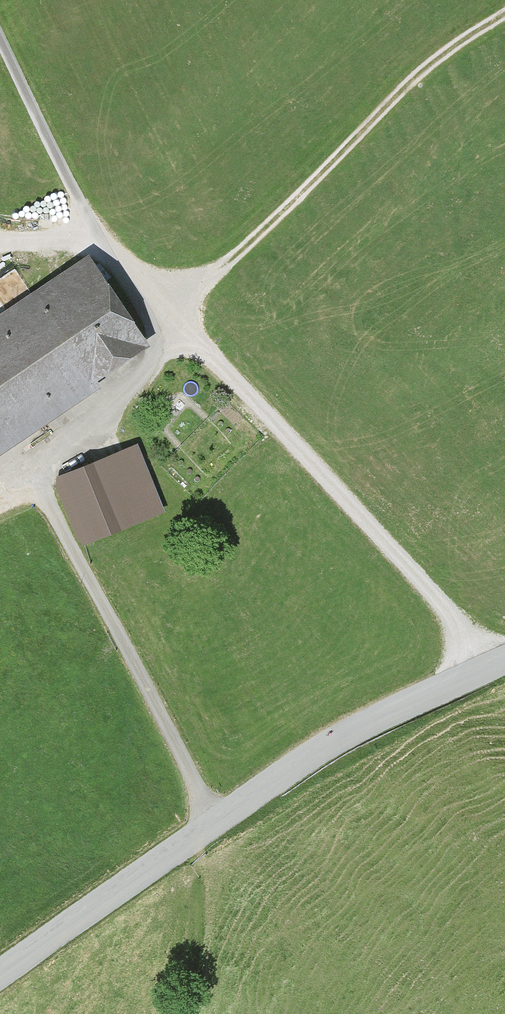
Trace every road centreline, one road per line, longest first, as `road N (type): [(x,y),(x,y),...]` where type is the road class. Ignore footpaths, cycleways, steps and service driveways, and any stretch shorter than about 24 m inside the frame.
road 1 (tertiary): [(0,974),(336,739),(504,659)]
road 2 (track): [(171,317),(135,388),(67,439),(52,464),(52,494),(62,528),(216,822)]
road 3 (track): [(171,317),(423,65),(504,11)]

